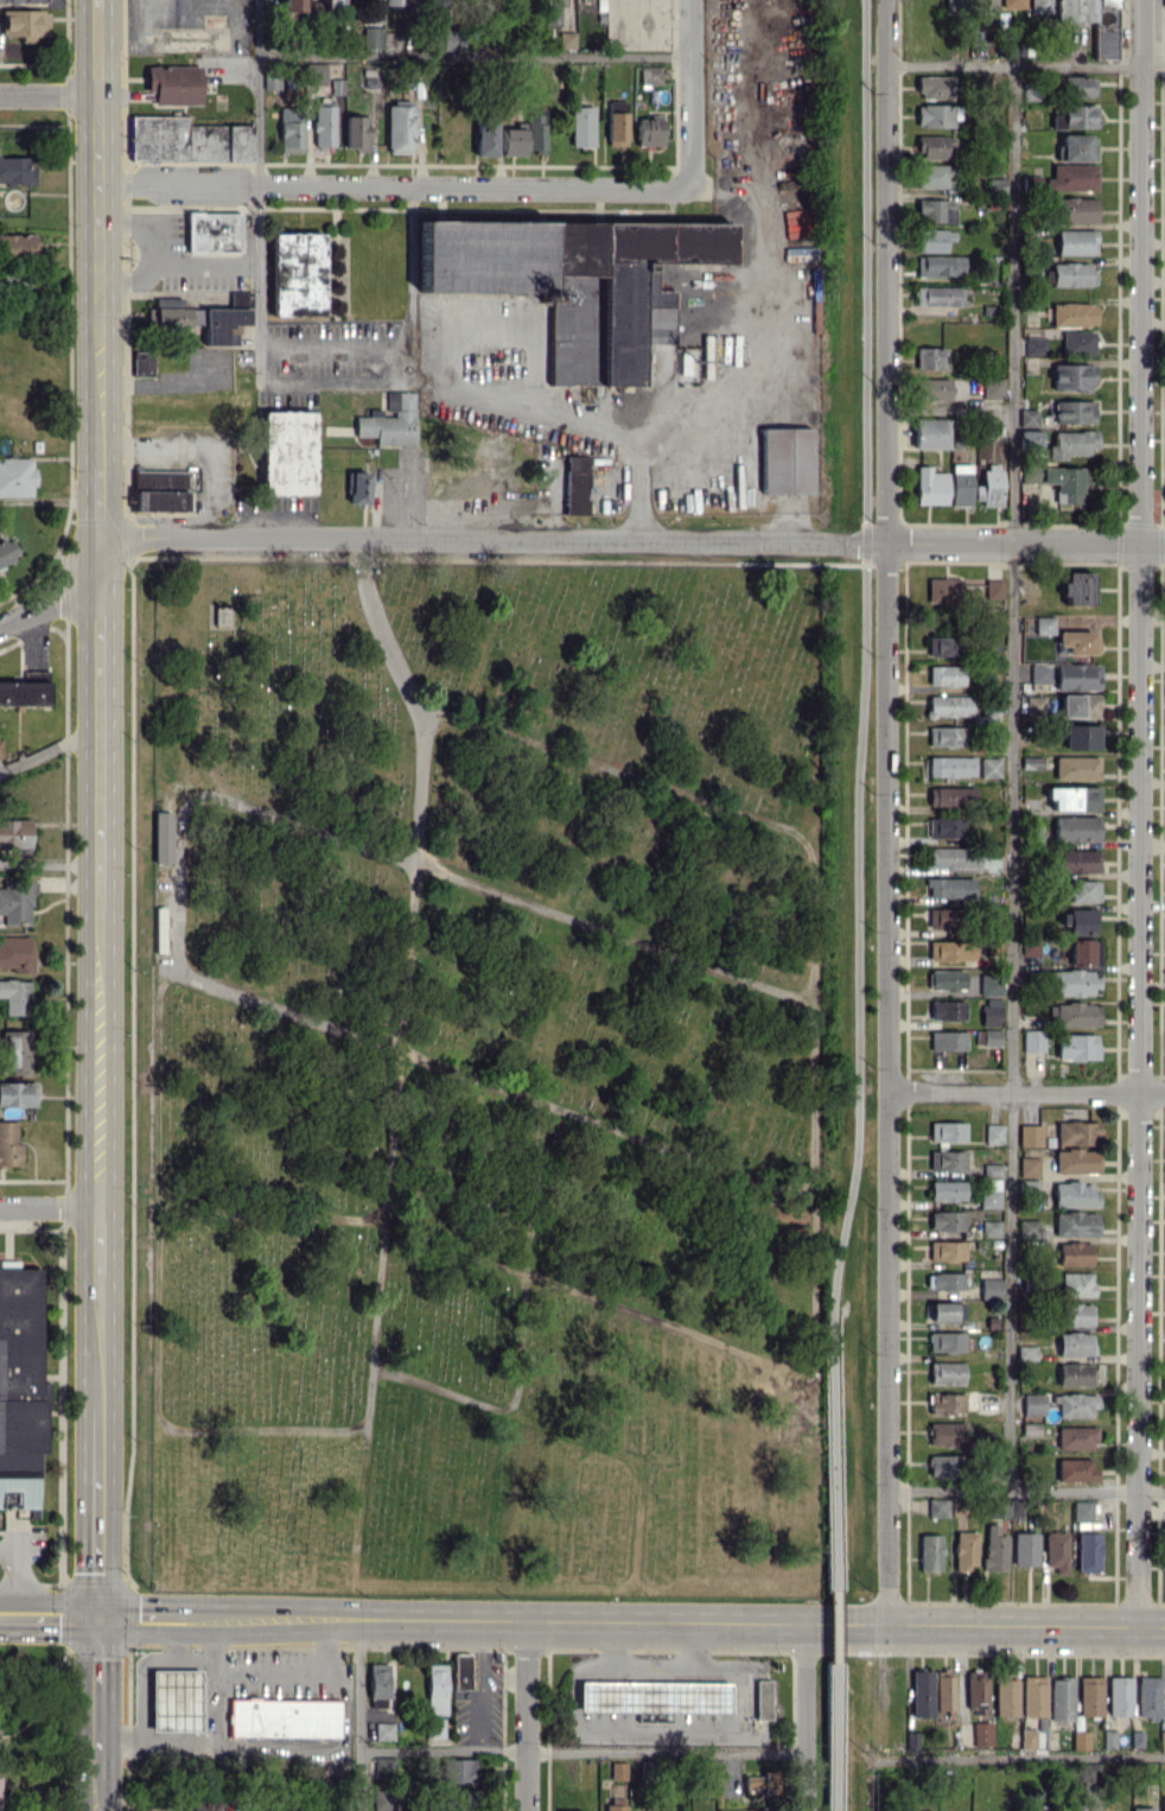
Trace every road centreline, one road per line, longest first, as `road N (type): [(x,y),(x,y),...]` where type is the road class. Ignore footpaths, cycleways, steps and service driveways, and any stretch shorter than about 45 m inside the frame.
road 1 (residential): [(1142,0),(1135,1627)]
road 2 (residential): [(885,0),(889,1623)]
road 3 (residential): [(102,540),(1164,549)]
road 4 (secondary): [(195,1616),(1164,1627)]
road 5 (residential): [(100,179),(668,190)]
road 6 (secondary): [(97,9),(102,464)]
road 7 (secondary): [(102,540),(102,907)]
road 8 (secondary): [(102,907),(101,1208)]
road 9 (residential): [(887,1091),(1164,1093)]
road 10 (secondary): [(101,1411),(100,1615)]
road 11 (residential): [(527,1810),(527,1620)]
road 12 (residential): [(803,1622),(803,1810)]
road 13 (secondary): [(100,1615),(97,1777)]
road 14 (secondary): [(101,1272),(101,1411)]

